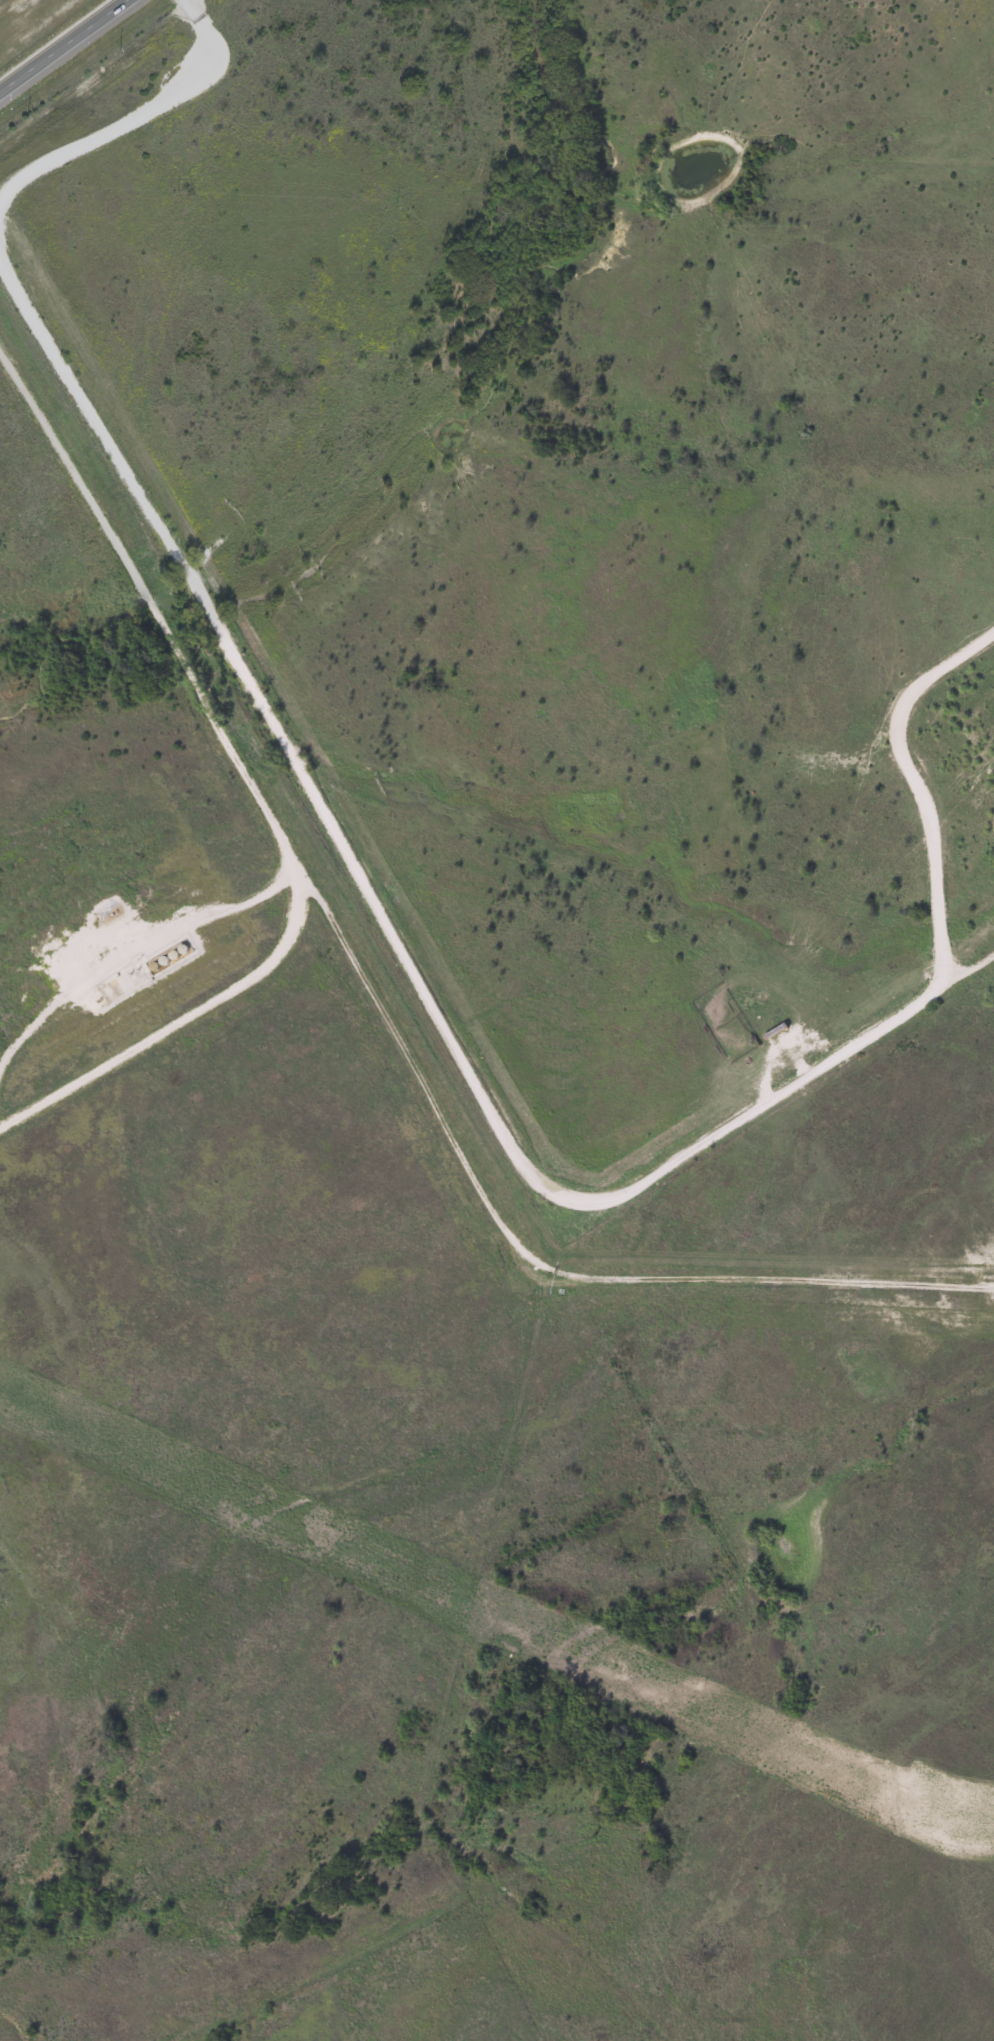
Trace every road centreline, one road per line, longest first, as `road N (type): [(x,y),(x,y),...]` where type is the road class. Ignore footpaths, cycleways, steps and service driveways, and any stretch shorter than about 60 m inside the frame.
road 1 (trunk): [(0,91),(125,0)]

